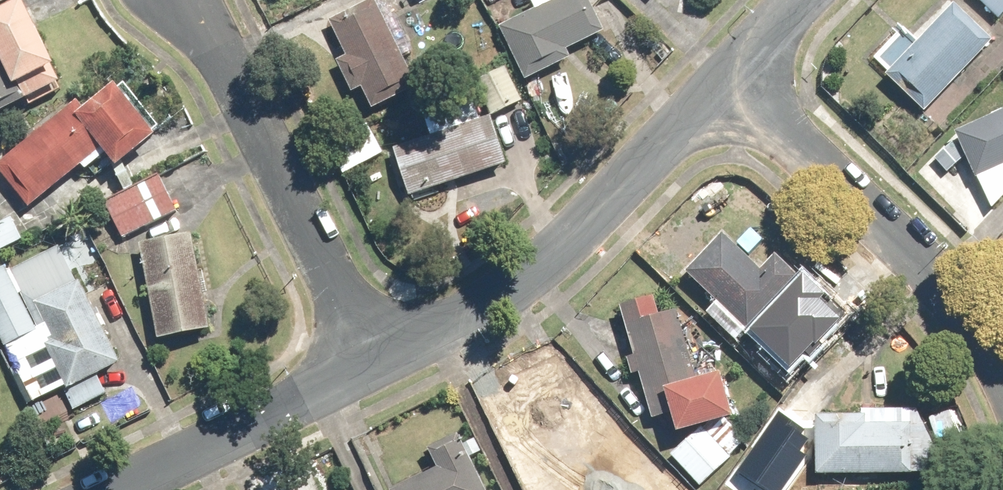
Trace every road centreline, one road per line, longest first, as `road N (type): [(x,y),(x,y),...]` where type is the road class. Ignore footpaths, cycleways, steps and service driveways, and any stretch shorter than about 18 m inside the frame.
road 1 (residential): [(375,358),(488,301),(727,80)]
road 2 (residential): [(191,0),(375,358)]
road 3 (residential): [(1002,368),(976,319),(927,266),(727,80)]
road 4 (residential): [(112,489),(375,358)]

